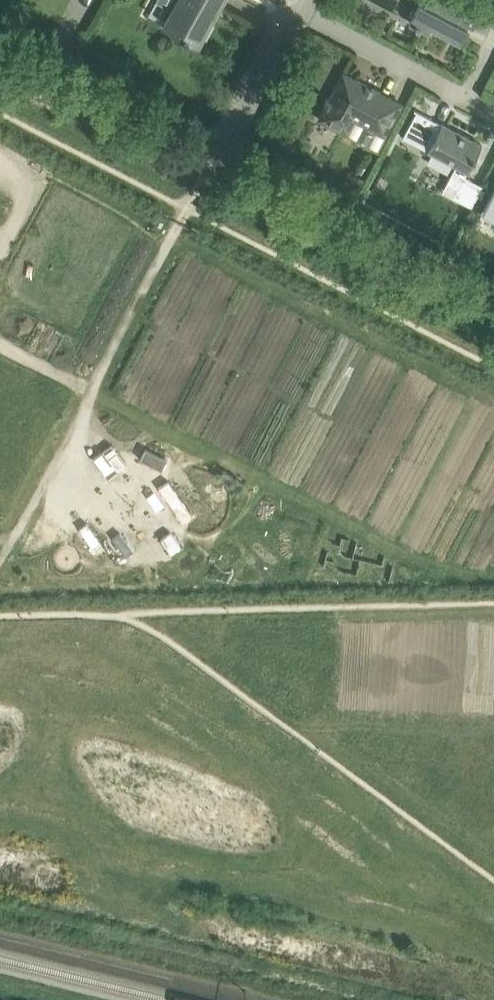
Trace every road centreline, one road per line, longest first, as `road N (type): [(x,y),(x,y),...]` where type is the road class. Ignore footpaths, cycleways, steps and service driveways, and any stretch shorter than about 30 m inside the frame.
road 1 (unclassified): [(493,313),(213,168)]
road 2 (unclassified): [(213,168),(0,57)]
road 3 (residential): [(467,100),(298,10)]
road 4 (residential): [(213,168),(298,10)]

